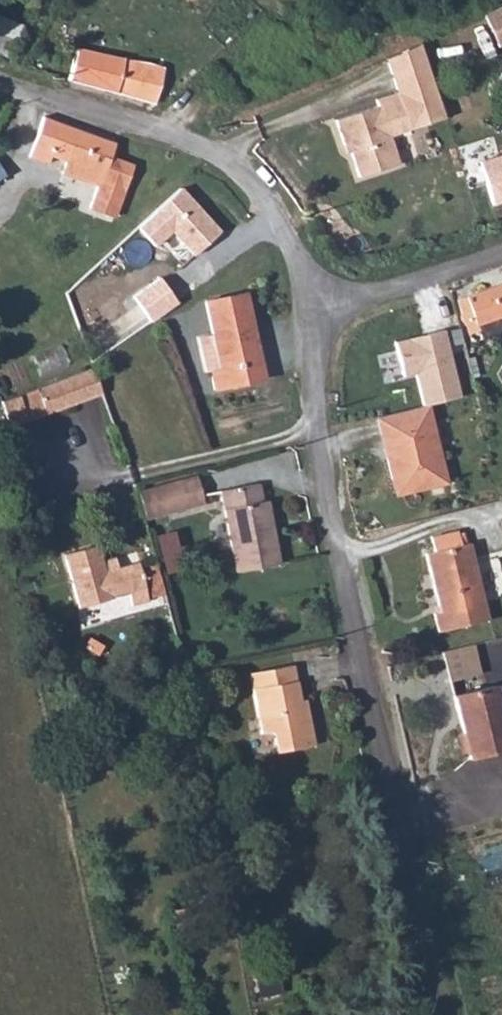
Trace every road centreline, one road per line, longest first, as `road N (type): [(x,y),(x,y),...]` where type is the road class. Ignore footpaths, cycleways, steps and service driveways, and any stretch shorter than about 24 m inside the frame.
road 1 (unclassified): [(446,1014),(418,921),(334,514),(311,305)]
road 2 (unclassified): [(311,305),(288,240),(234,165),(206,147),(0,80)]
road 3 (residential): [(501,255),(311,305)]

